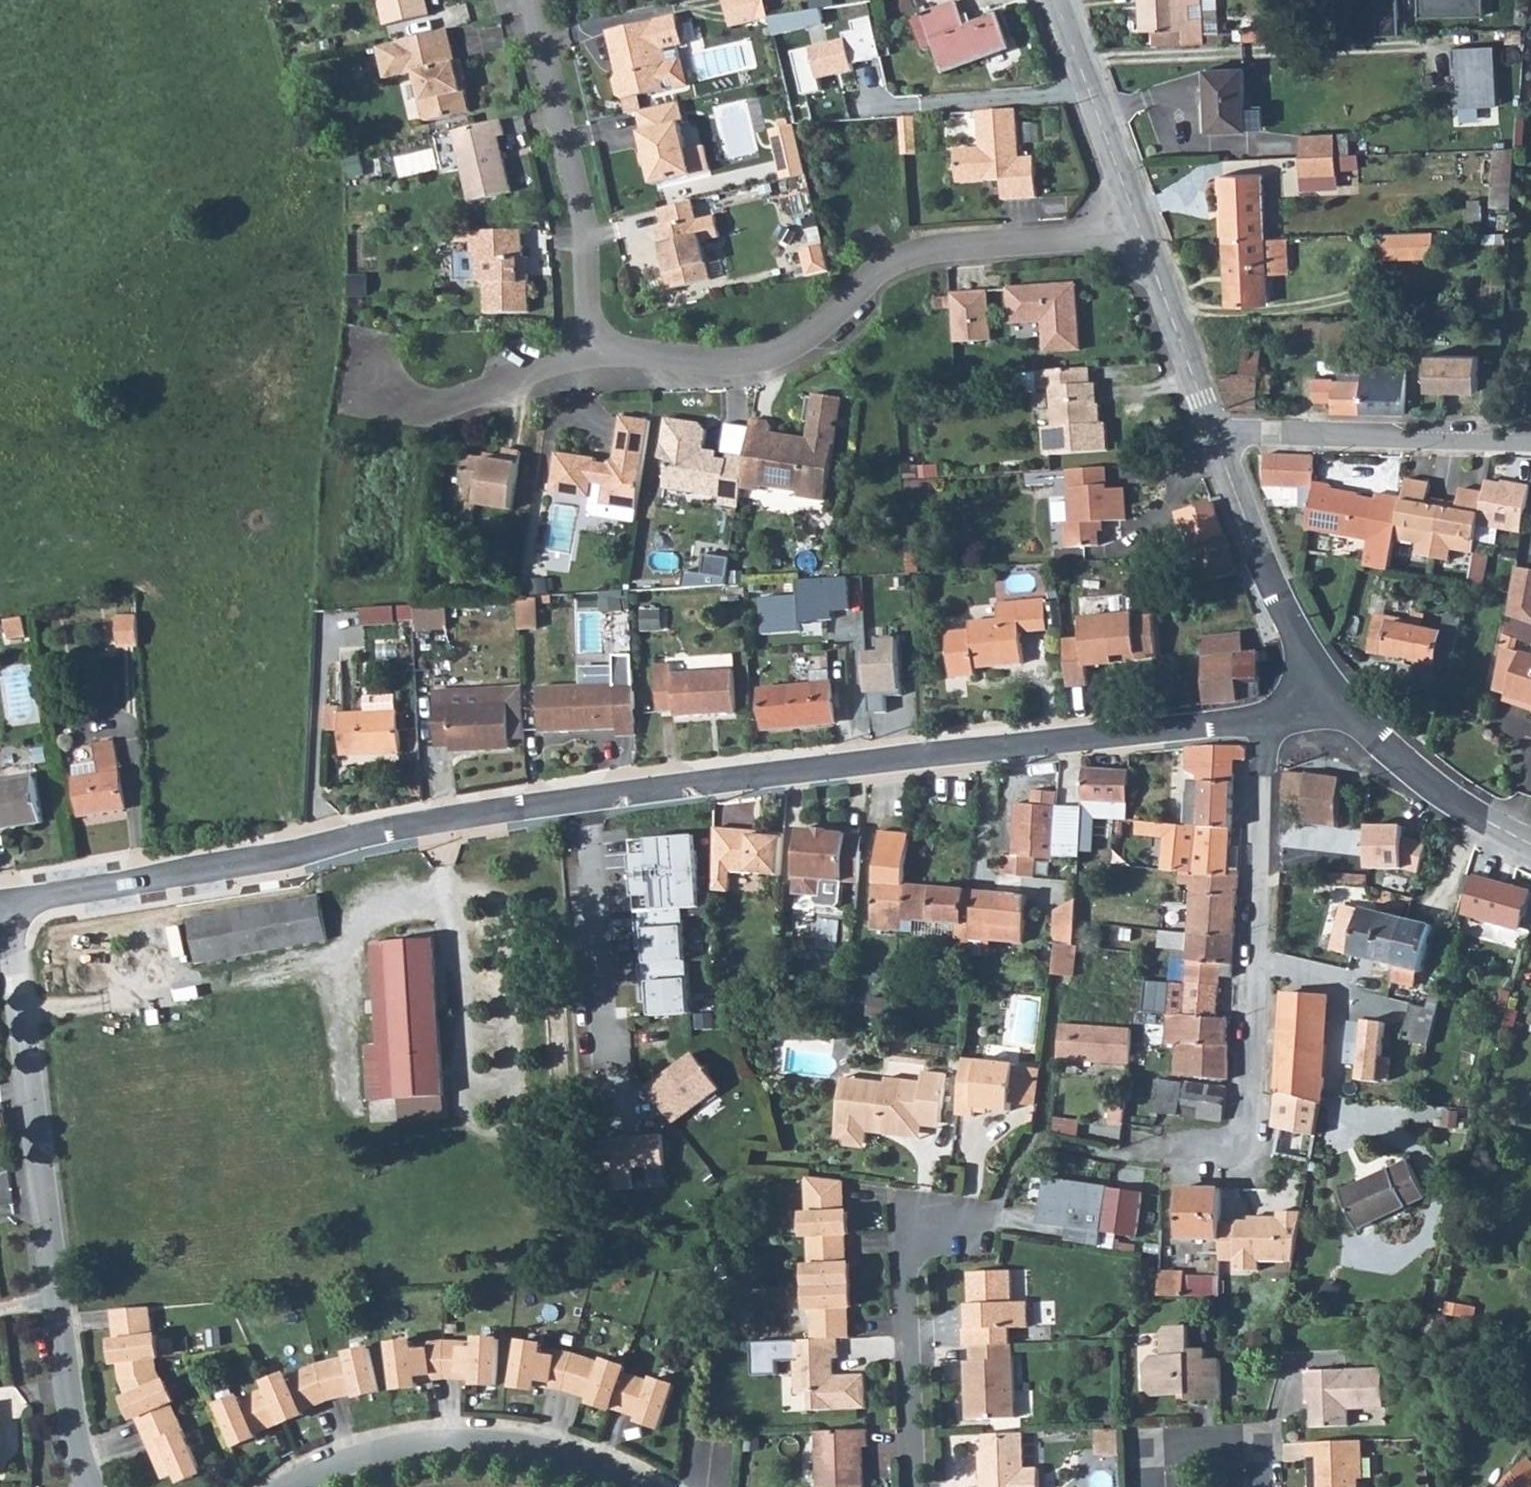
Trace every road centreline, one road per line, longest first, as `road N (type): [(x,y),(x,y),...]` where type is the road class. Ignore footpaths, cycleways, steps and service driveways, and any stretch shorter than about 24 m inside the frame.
road 1 (tertiary): [(1268,723),(589,799)]
road 2 (tertiary): [(589,799),(493,808),(343,847),(4,904)]
road 3 (residential): [(4,904),(64,1377),(90,1486)]
road 4 (residential): [(1140,231),(907,260),(878,275),(842,323),(772,365),(593,370)]
road 5 (residential): [(1168,1154),(1228,1142),(1250,1125),(1268,723)]
road 6 (residential): [(593,370),(584,218),(542,31),(527,0)]
road 7 (residential): [(306,1486),(364,1459),(433,1446),(569,1456),(643,1486)]
road 8 (residential): [(1530,443),(1212,435)]
road 9 (residential): [(917,1486),(907,1254),(919,1237),(977,1217)]
road 10 (secondary): [(1337,694),(1271,579),(1212,435)]
road 11 (residential): [(613,1052),(596,1023),(589,799)]
road 12 (secondary): [(1140,231),(1056,0)]
road 13 (secondary): [(1530,841),(1417,773),(1337,694)]
road 14 (residential): [(593,370),(441,406),(396,399),(378,380)]
road 15 (secondary): [(1212,435),(1140,231)]
road 16 (residential): [(1265,1486),(1264,1446),(1144,1449)]

